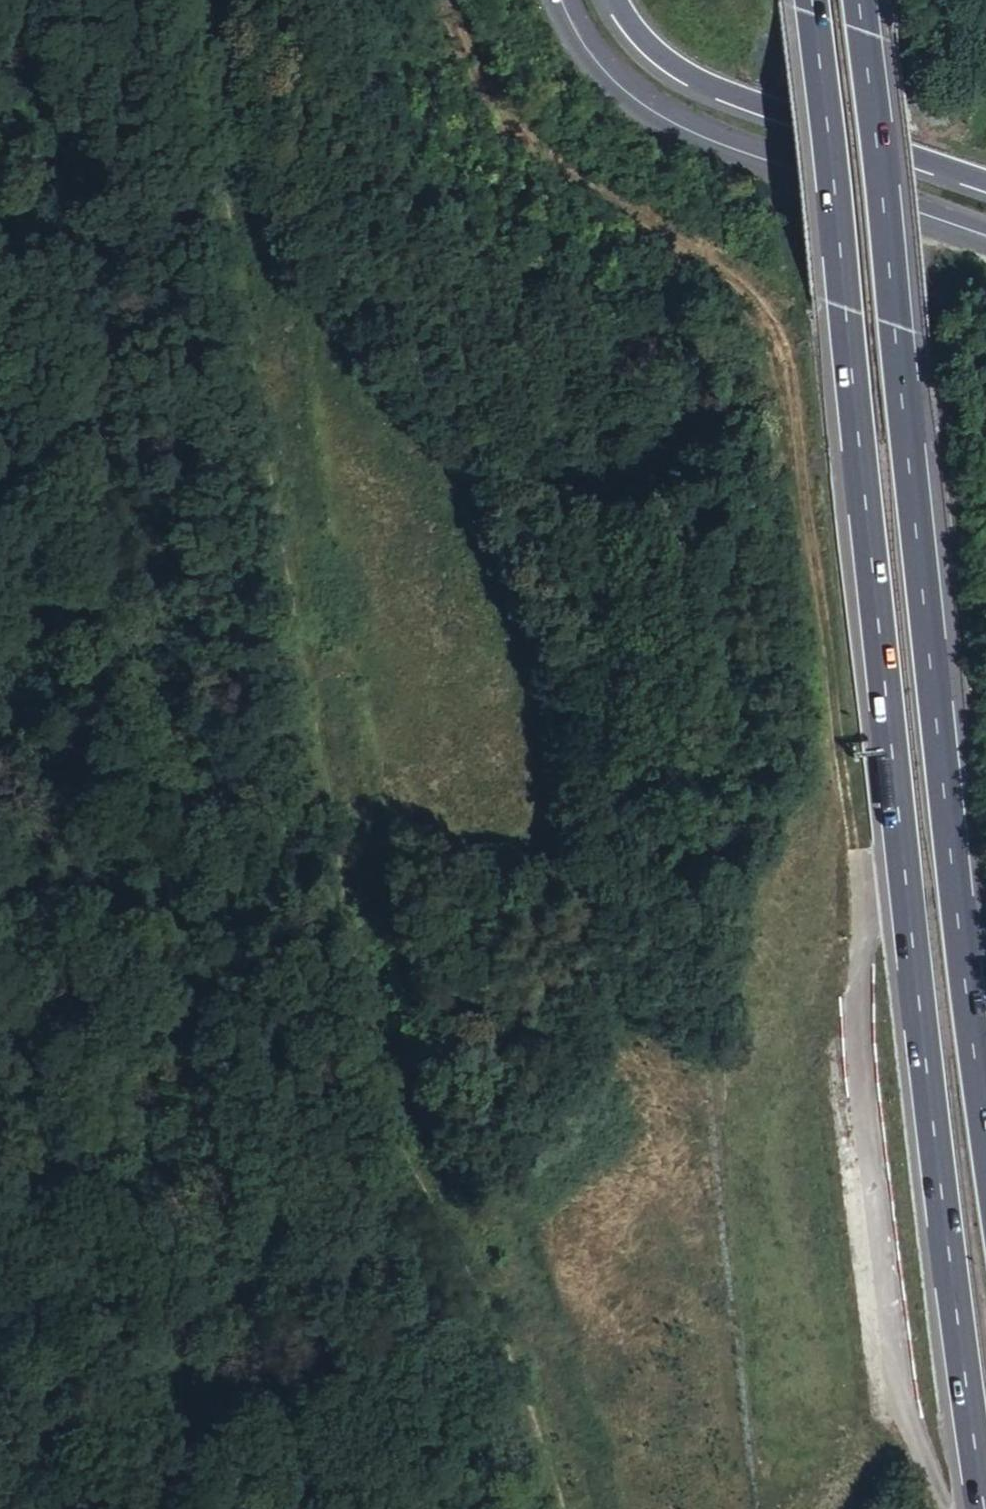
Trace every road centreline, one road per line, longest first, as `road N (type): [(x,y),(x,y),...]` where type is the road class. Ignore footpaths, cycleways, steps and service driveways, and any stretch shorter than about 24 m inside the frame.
road 1 (track): [(192,0),(261,443),(381,1113),(425,1209),(484,1295),(560,1508)]
road 2 (trunk): [(815,0),(929,1060),(985,1506)]
road 3 (track): [(0,244),(54,636),(100,840),(140,1113),(157,1165),(253,1362),(293,1508)]
road 4 (trunk): [(985,1114),(864,0)]
road 5 (secondary): [(567,0),(605,57),(675,116),(985,232)]
road 6 (trunk): [(621,0),(651,42),(724,90),(985,184)]
road 7 (track): [(0,1010),(59,1180),(44,1260),(0,1332)]

